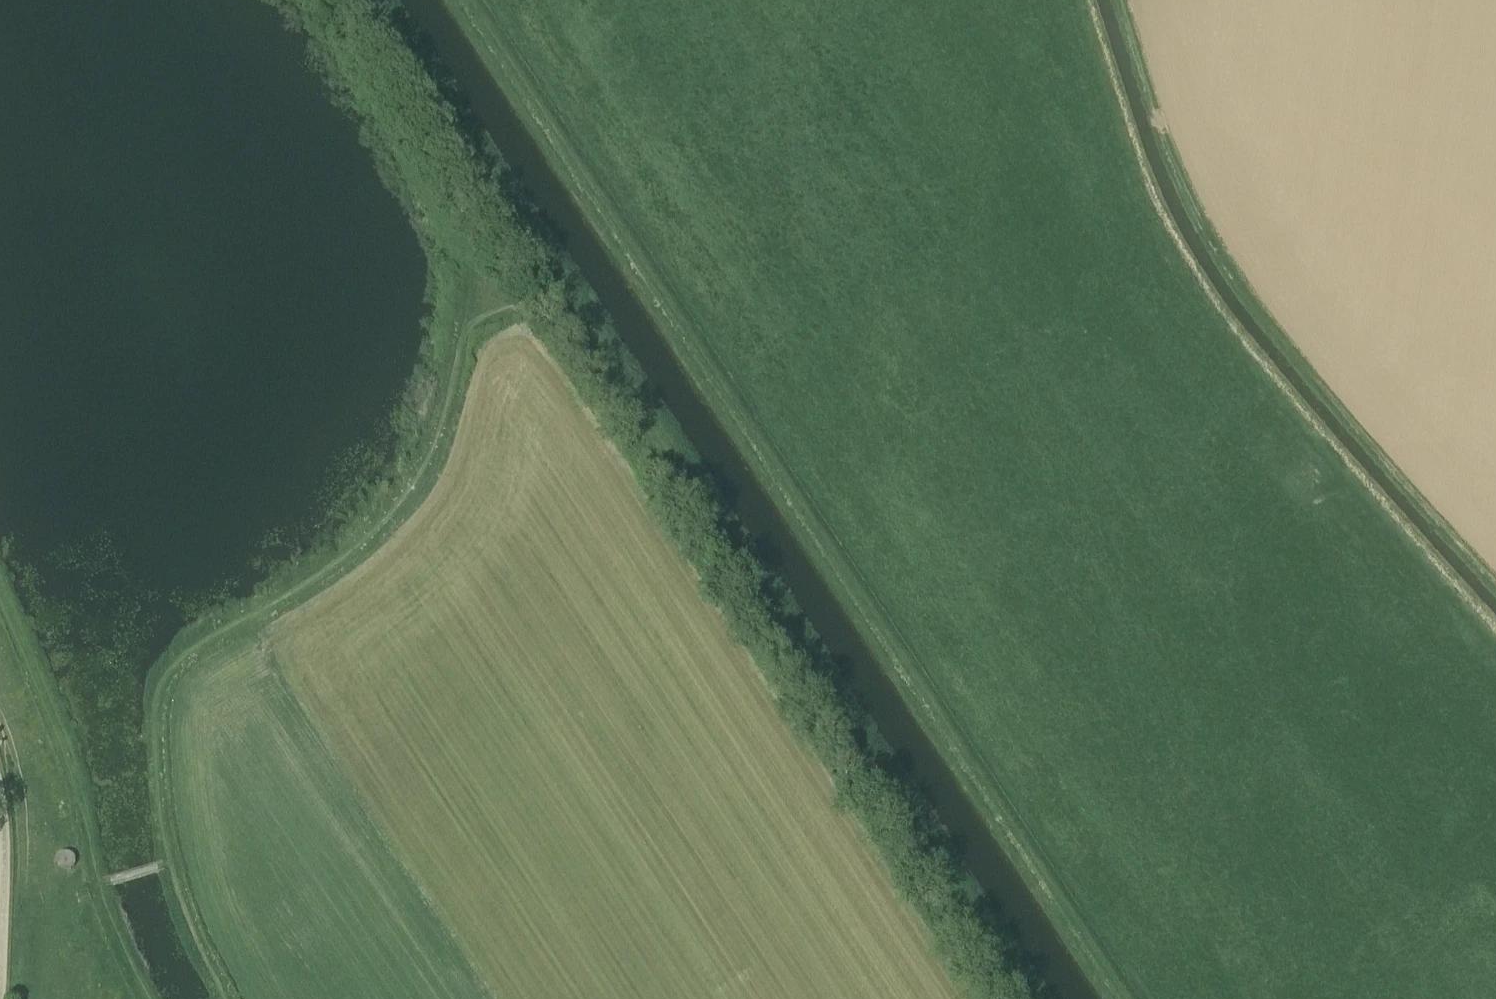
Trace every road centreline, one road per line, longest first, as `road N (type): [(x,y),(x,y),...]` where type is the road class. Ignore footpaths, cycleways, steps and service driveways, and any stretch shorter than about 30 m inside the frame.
road 1 (unclassified): [(0,969),(0,801)]

